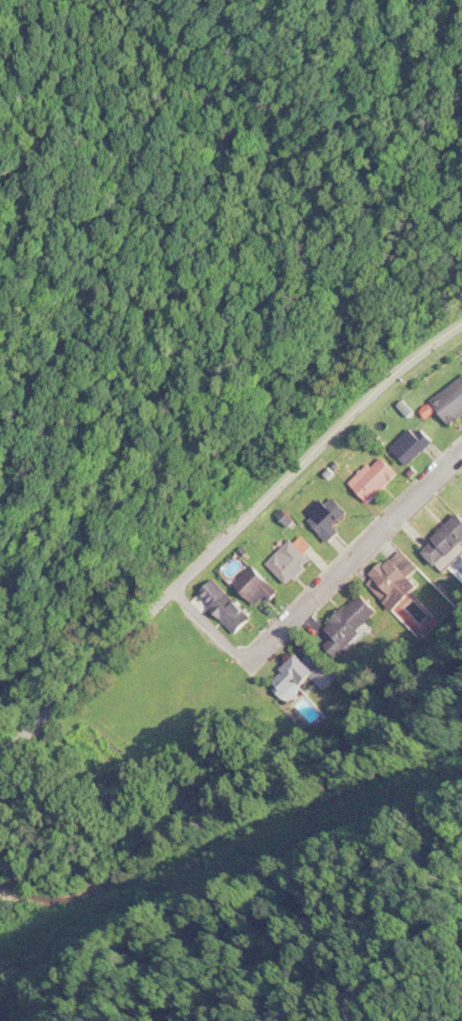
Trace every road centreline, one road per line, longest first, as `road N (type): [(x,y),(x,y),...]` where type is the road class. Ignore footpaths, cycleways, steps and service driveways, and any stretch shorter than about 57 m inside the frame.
road 1 (residential): [(0,756),(178,586),(461,348)]
road 2 (residential): [(253,655),(461,455)]

